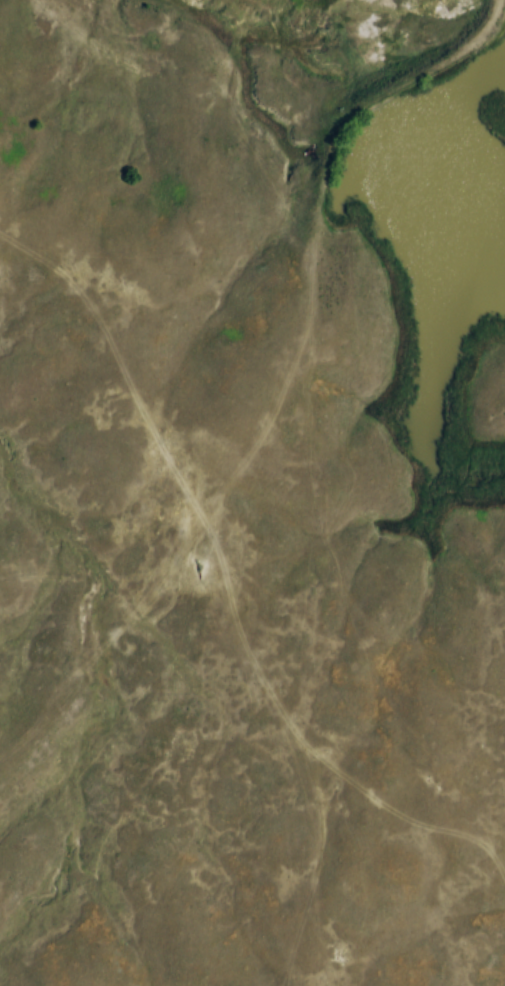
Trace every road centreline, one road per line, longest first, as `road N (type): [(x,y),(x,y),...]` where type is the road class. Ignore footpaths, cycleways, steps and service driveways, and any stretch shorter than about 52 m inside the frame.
road 1 (track): [(495,0),(495,14),(466,48),(342,114),(320,179),(299,352),(275,417),(204,528),(247,655),(305,753),(388,810),(493,857),(504,887)]
road 2 (track): [(0,237),(105,317),(142,419),(204,528),(72,692),(0,765)]
road 3 (track): [(40,0),(107,55),(219,114),(287,208),(315,212)]
road 4 (track): [(305,753),(322,820),(311,896),(284,985)]

